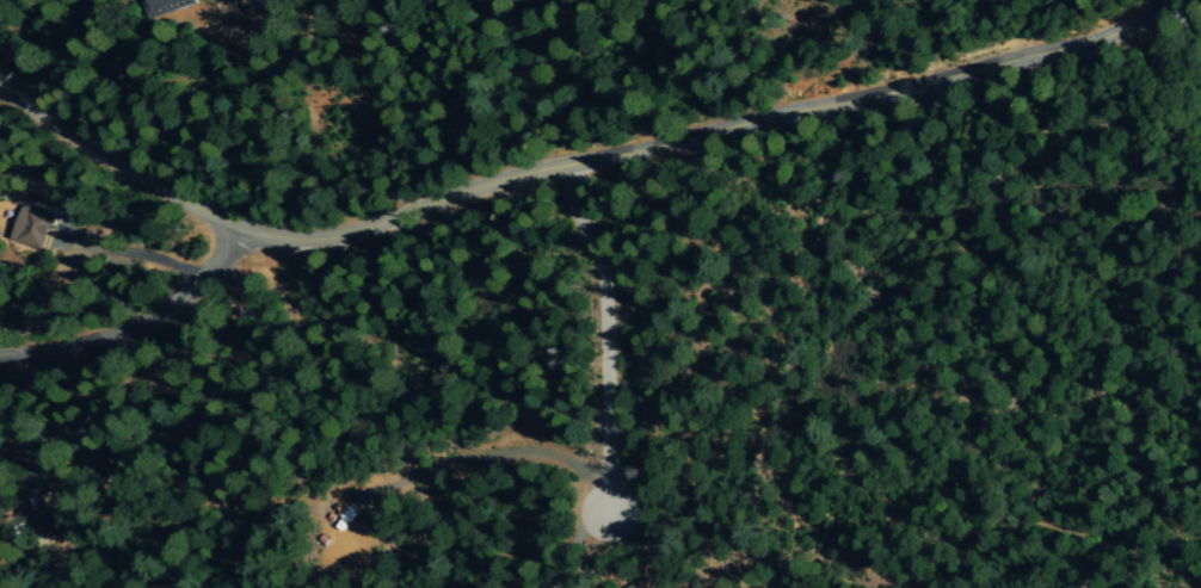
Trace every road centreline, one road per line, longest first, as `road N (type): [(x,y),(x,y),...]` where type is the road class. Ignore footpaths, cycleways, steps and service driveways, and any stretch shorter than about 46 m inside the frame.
road 1 (tertiary): [(0,78),(215,213),(265,230),(337,230),(522,174),(1080,42),(1167,0)]
road 2 (residential): [(559,166),(595,248),(608,314),(599,434),(605,514)]
road 3 (residential): [(265,230),(142,318),(94,338),(0,353)]

